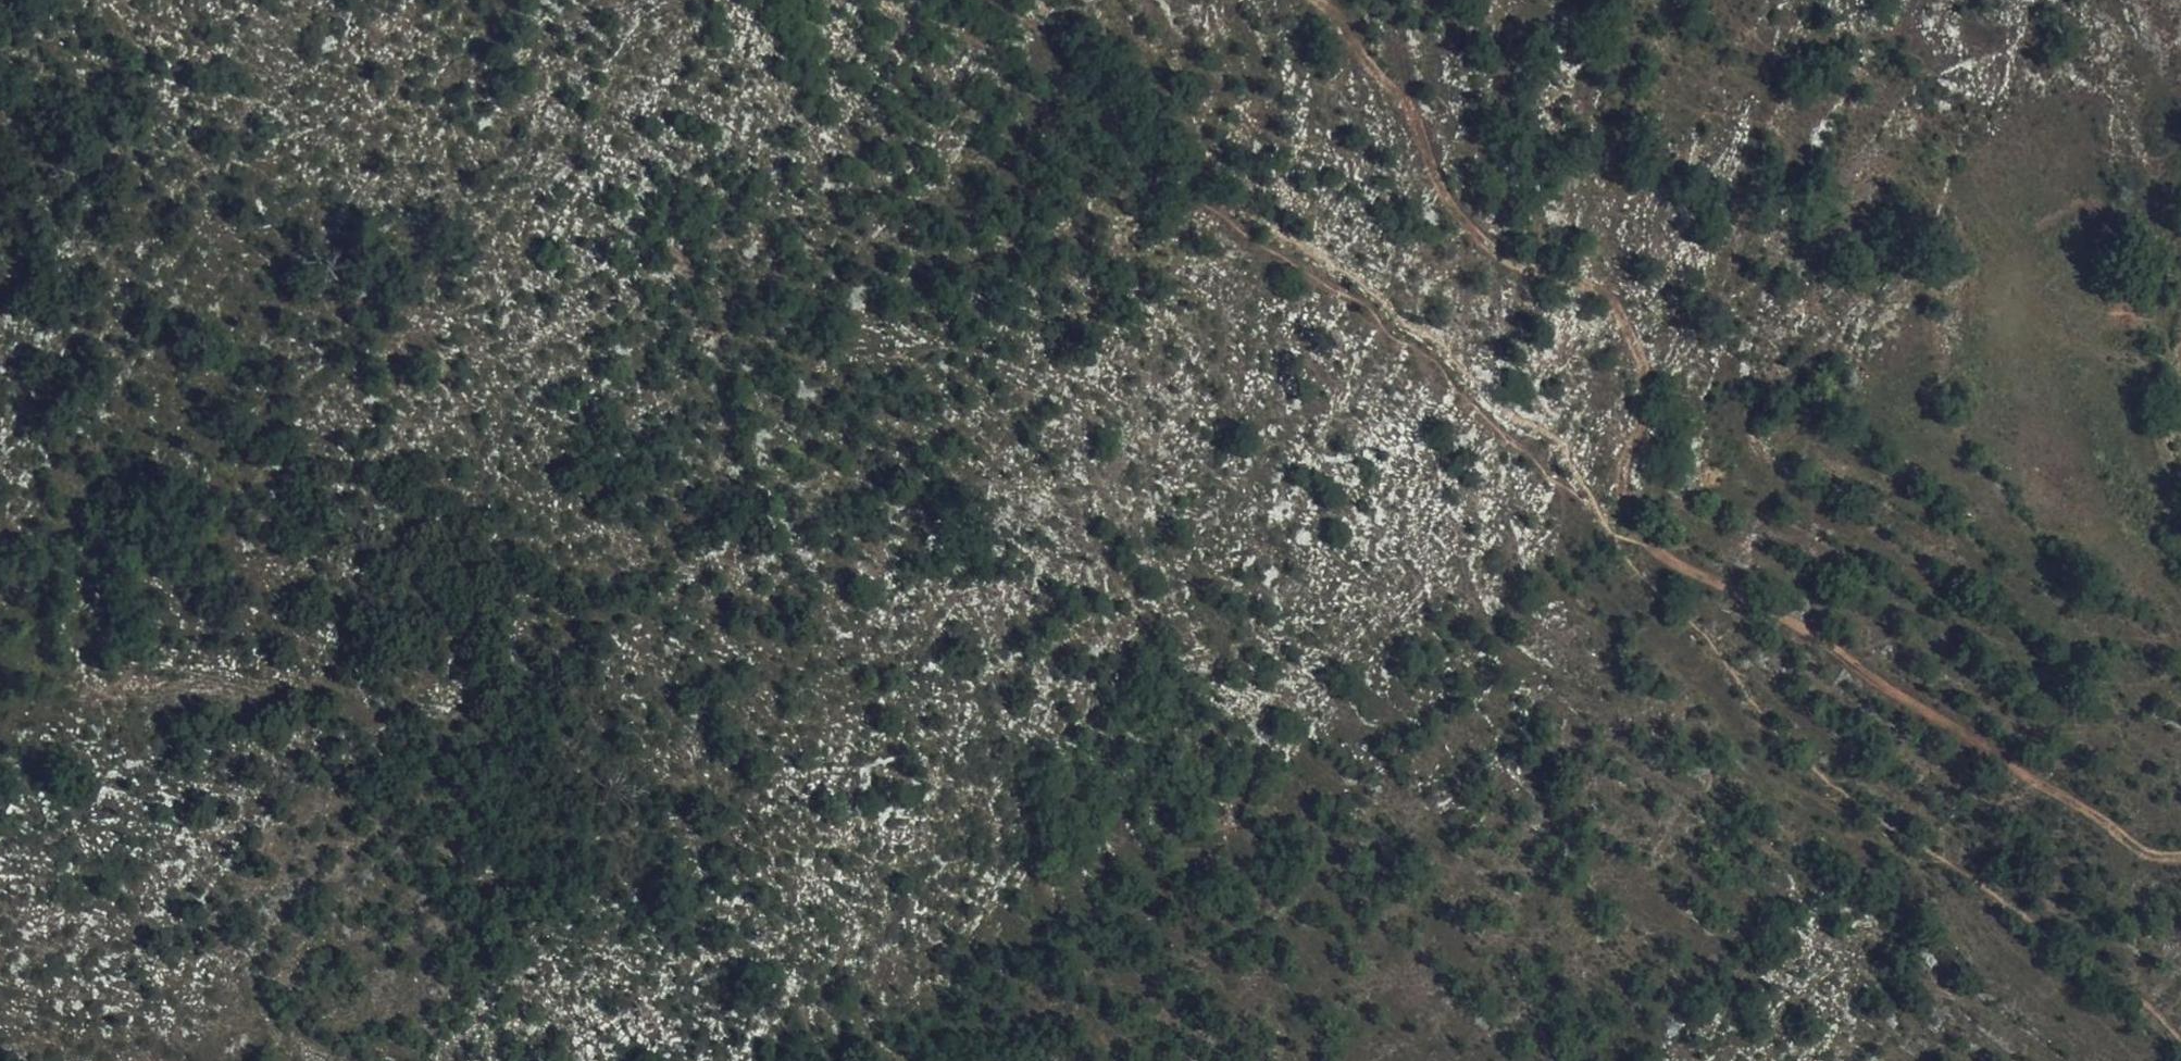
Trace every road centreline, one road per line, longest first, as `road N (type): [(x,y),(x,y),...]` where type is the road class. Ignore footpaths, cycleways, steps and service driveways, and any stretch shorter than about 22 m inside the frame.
road 1 (track): [(1320,0),(1397,94),(1442,187),(1510,261),(1580,282),(1614,305),(1645,362),(1622,491),(1640,534)]
road 2 (track): [(1640,534),(2093,812),(2157,860),(2180,858)]

